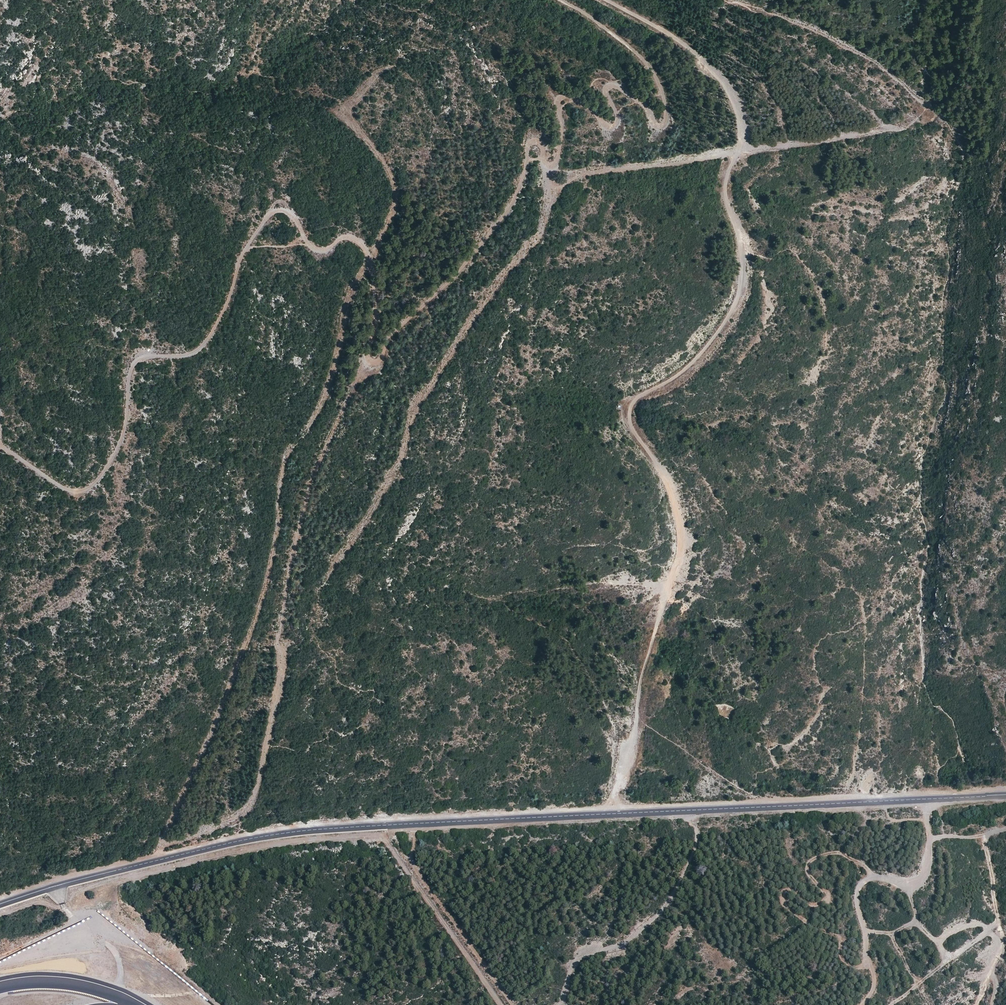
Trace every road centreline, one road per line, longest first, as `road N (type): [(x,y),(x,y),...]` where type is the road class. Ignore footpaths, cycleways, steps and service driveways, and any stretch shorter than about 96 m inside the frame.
road 1 (track): [(0,446),(72,492),(98,481),(122,439),(132,366),(181,357),(208,339),(245,248),(279,211),(315,249),(325,251),(343,237),(365,249),(374,304),(365,352),(375,363),(512,203),(530,142),(542,164),(556,164),(571,102),(588,104),(614,126),(607,95),(616,89),(650,125),(666,117),(647,65),(561,0)]
road 2 (unclassified): [(1005,795),(299,832),(0,905)]
road 3 (track): [(927,107),(957,141),(962,173),(943,289),(947,393),(924,454),(925,674),(933,697),(952,713),(959,742),(940,764),(945,828),(983,834),(998,912),(987,981),(970,1004)]
road 4 (track): [(605,816),(629,759),(632,716),(677,564),(680,529),(666,481),(635,437),(628,408),(633,397),(697,365),(733,308),(741,235),(723,179),(737,112),(710,70),(677,40),(604,0)]
road 5 (track): [(157,861),(257,614),(288,450),(323,403),(355,280),(397,205),(382,158),(343,115)]
road 6 (track): [(503,1004),(387,840),(374,834),(266,845),(71,890),(69,913),(91,913),(120,961),(116,997)]
road 7 (track): [(162,845),(250,808),(281,660),(292,556),(328,435),(367,360)]
road 8 (track): [(551,168),(547,186),(791,147),(896,129),(927,107)]

